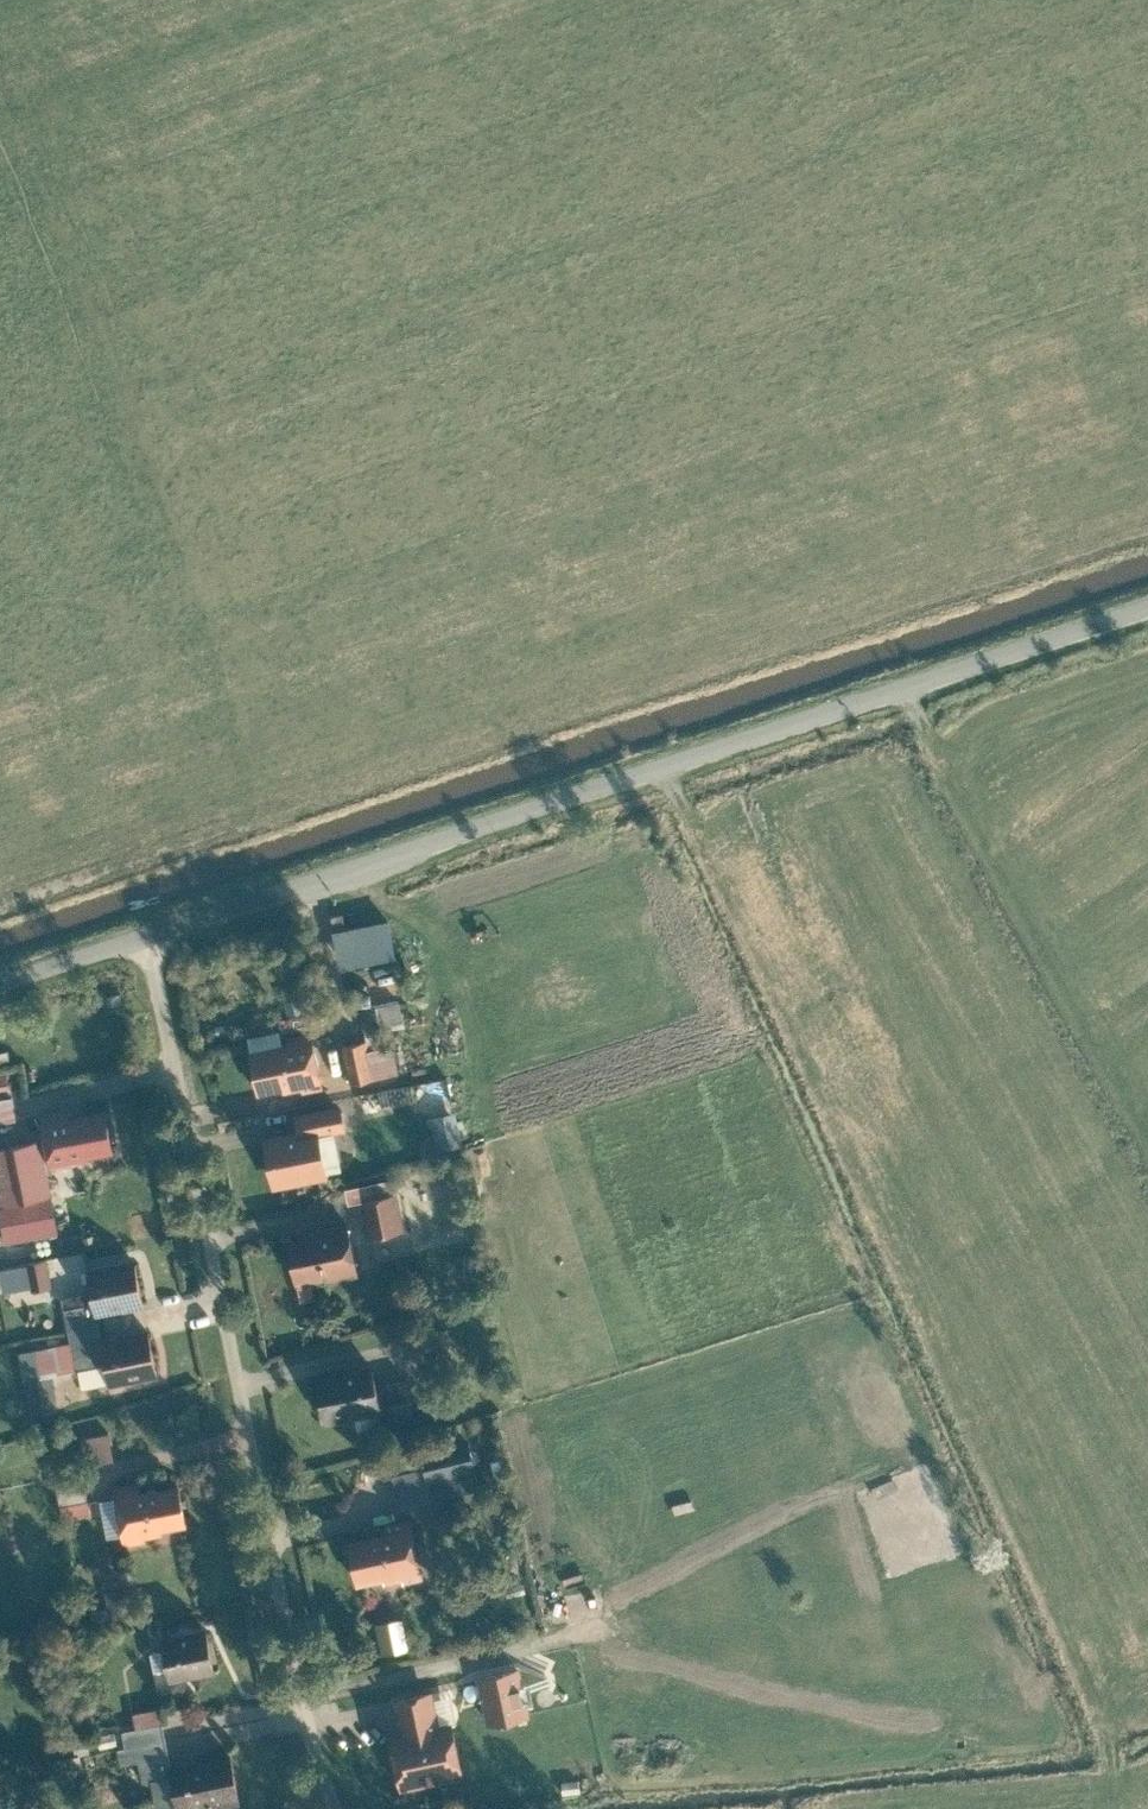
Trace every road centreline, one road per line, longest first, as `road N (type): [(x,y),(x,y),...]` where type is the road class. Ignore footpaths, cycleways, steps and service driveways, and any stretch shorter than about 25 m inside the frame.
road 1 (tertiary): [(1147,603),(152,933)]
road 2 (residential): [(152,933),(299,1702),(340,1808)]
road 3 (tertiary): [(152,933),(0,980)]

